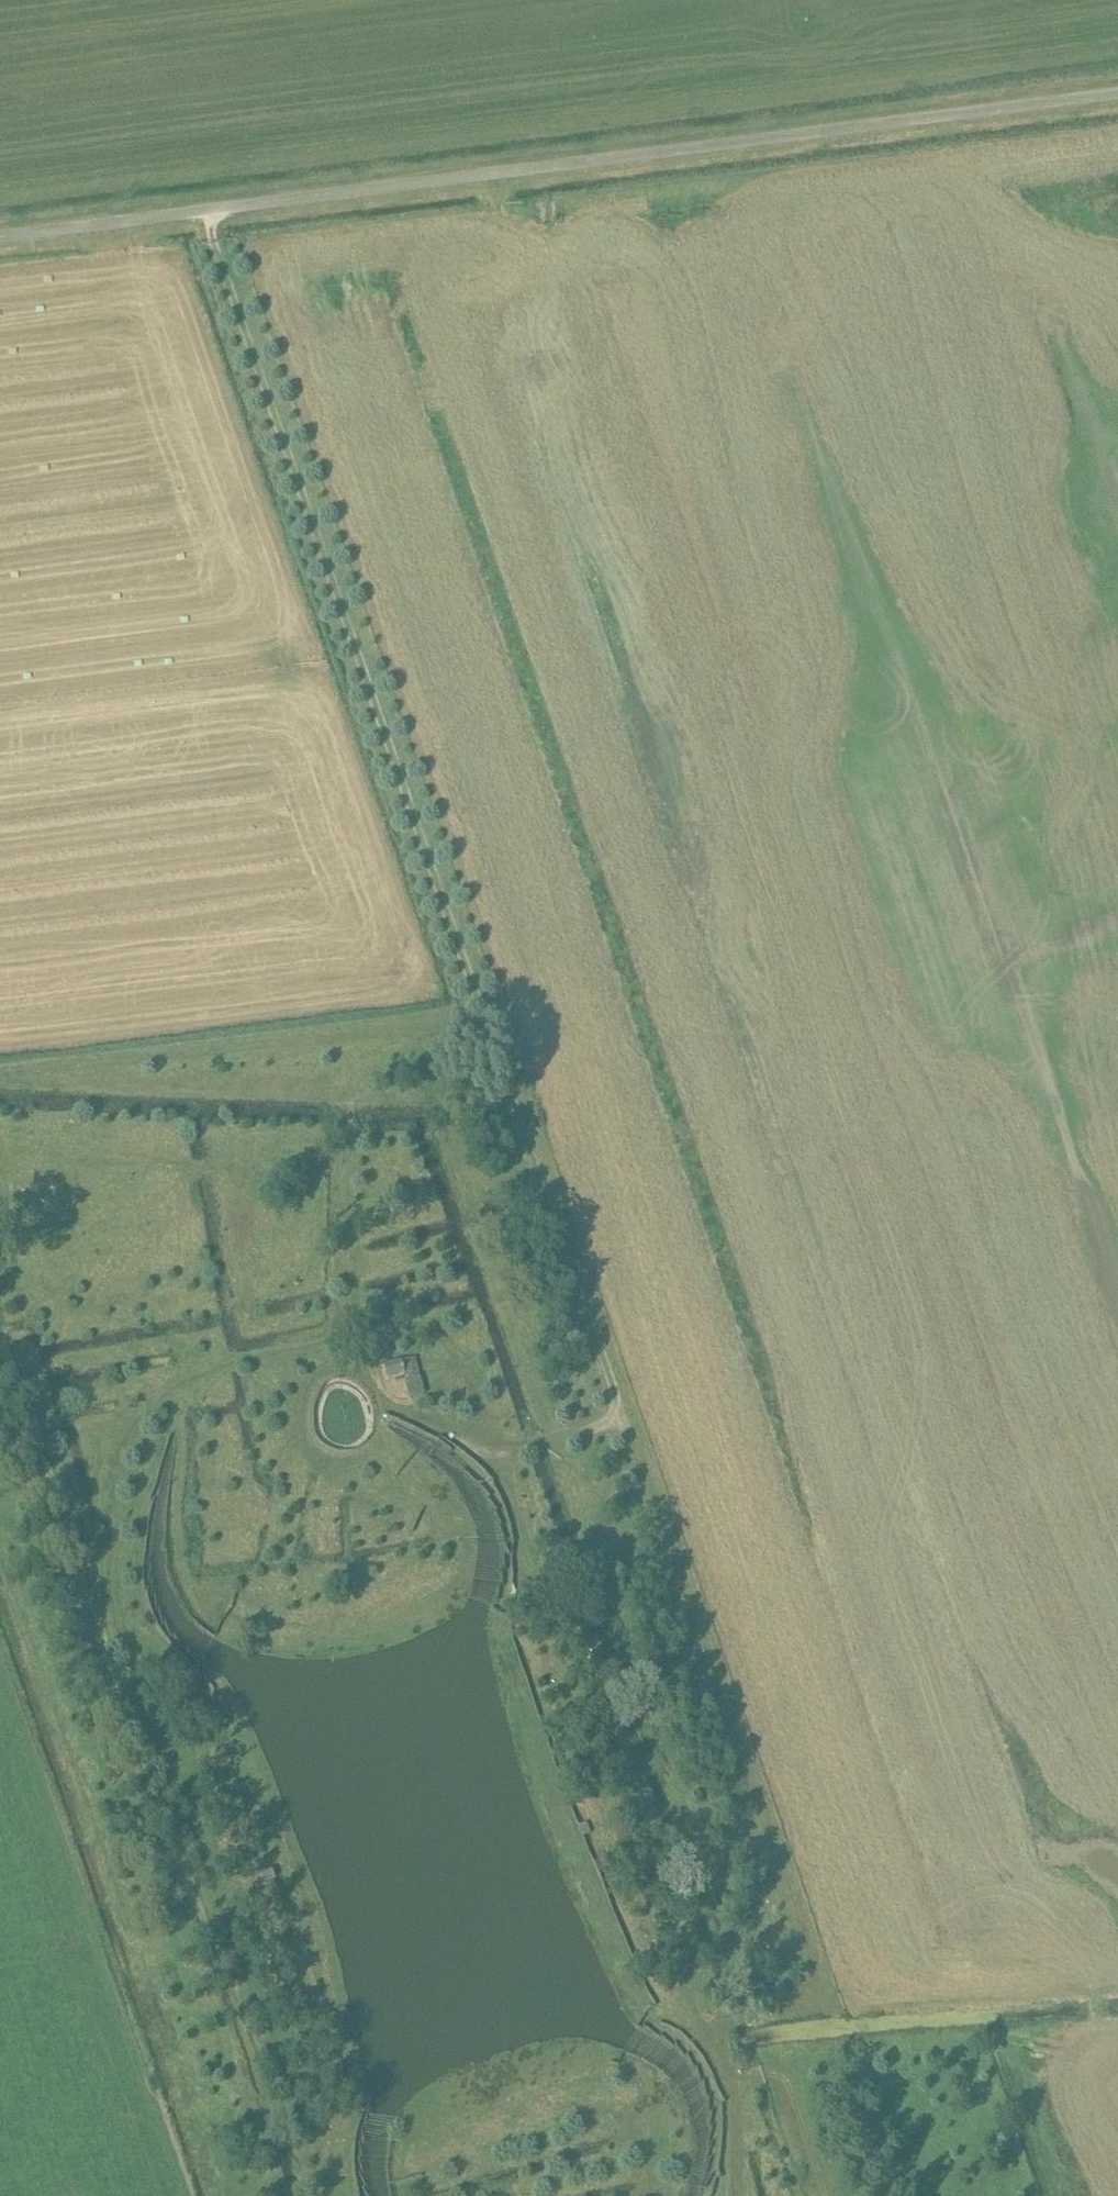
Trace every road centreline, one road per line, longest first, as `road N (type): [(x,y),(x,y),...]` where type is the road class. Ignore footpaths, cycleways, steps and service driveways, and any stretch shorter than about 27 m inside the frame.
road 1 (unclassified): [(0,234),(1117,89)]

